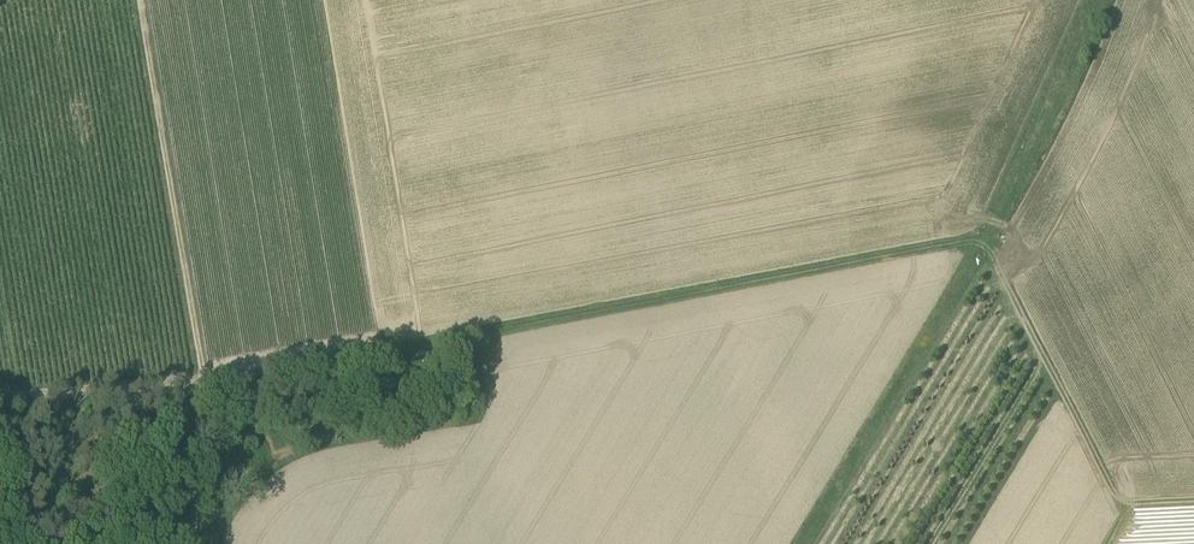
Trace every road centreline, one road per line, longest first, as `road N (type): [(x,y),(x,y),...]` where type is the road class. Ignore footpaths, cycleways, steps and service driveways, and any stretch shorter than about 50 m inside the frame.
road 1 (track): [(191,543),(204,388),(138,0)]

